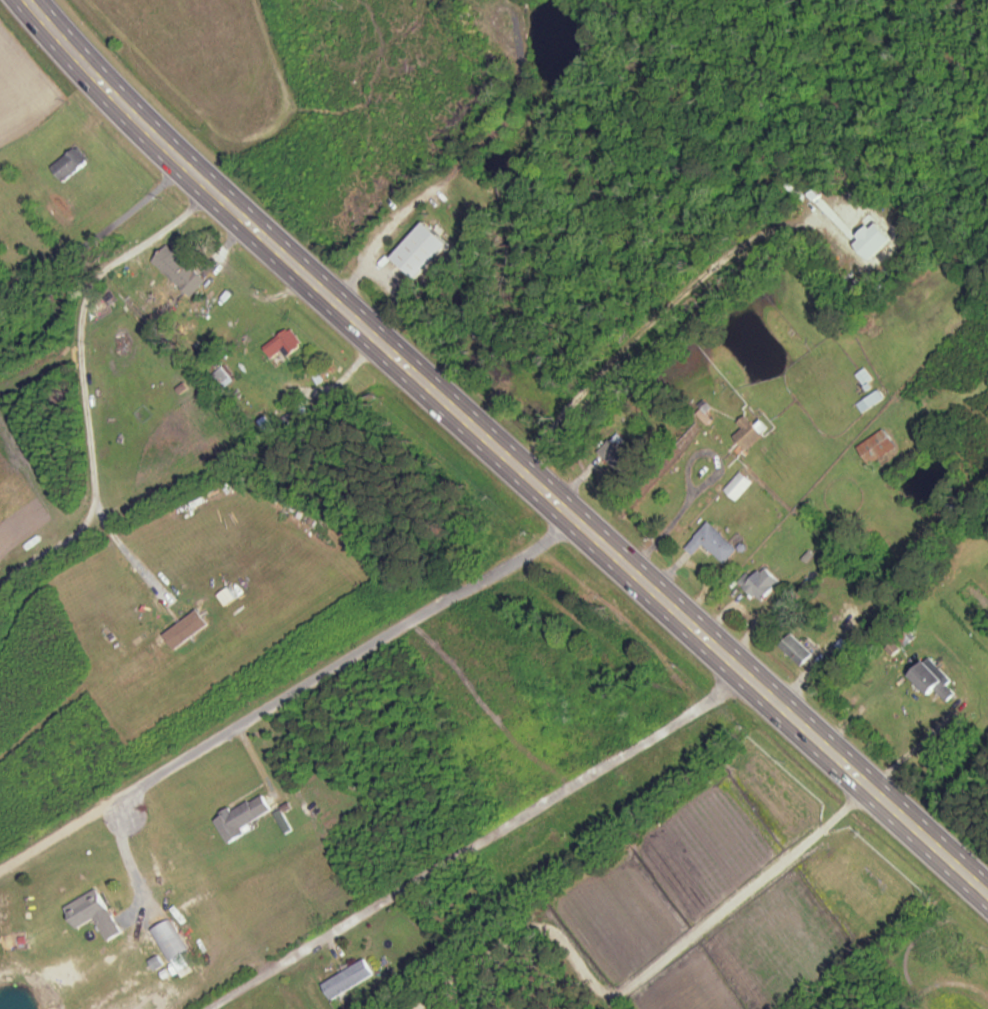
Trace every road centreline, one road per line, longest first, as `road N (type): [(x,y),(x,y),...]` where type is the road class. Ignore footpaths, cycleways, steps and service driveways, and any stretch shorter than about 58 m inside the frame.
road 1 (trunk): [(25,0),(251,229),(987,897)]
road 2 (residential): [(757,683),(218,1008)]
road 3 (residential): [(124,813),(136,789),(576,519)]
road 4 (residential): [(210,190),(97,277),(83,311),(96,504),(84,533),(25,578),(0,623)]

